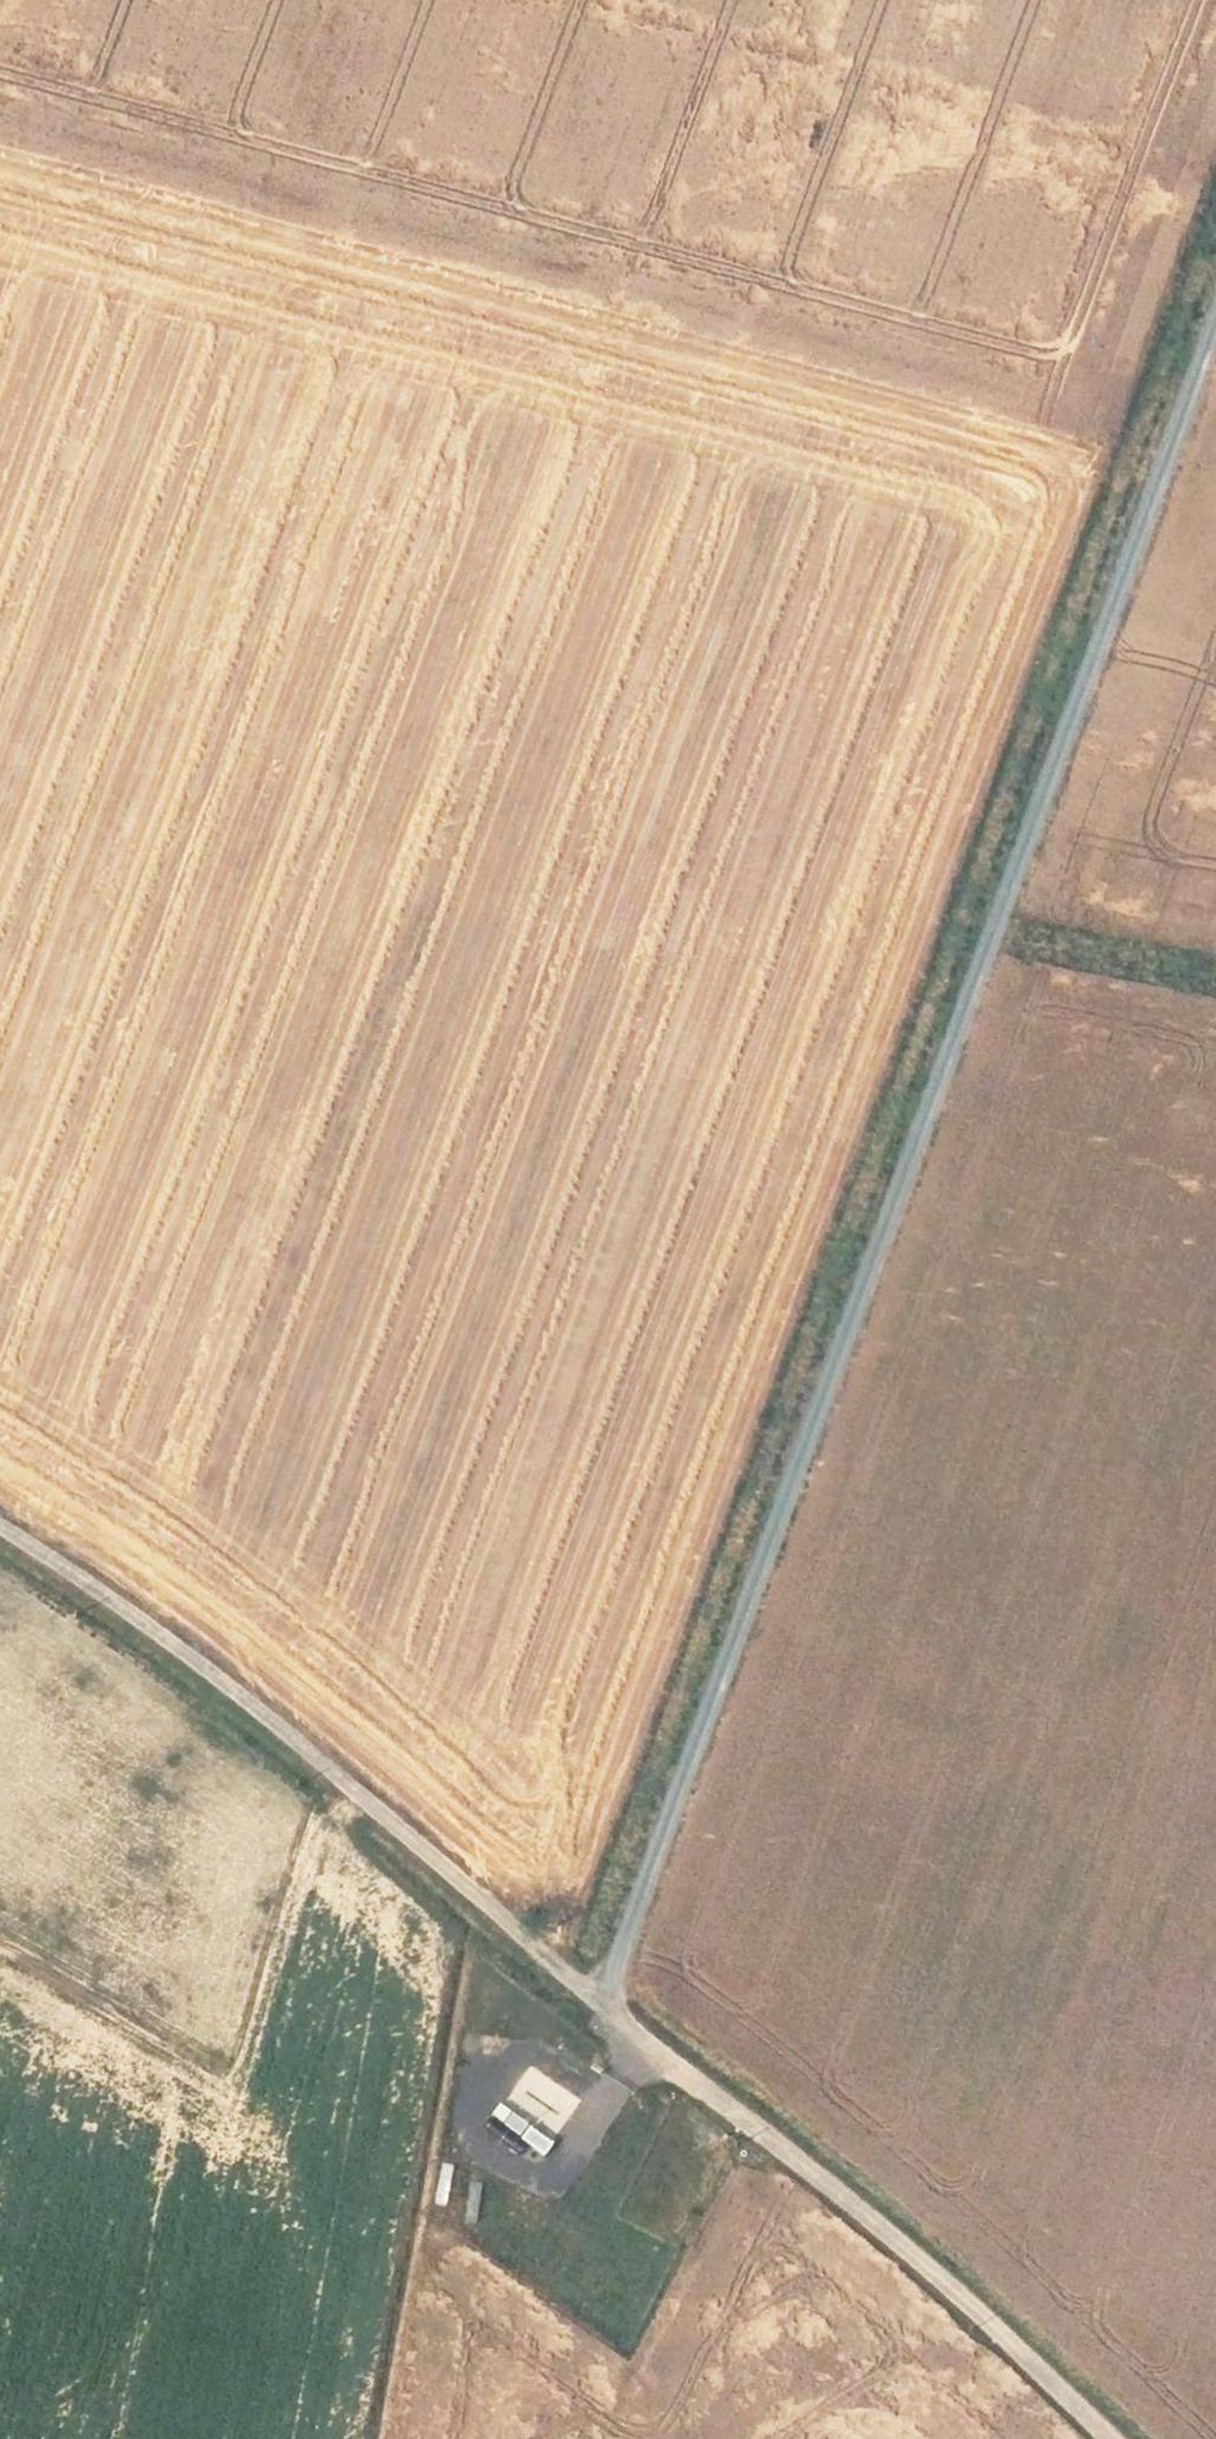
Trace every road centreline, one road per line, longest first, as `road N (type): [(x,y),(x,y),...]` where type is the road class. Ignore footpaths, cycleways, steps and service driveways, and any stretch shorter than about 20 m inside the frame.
road 1 (track): [(1215,322),(607,2007)]
road 2 (track): [(0,1529),(77,1575),(267,1718),(580,1986),(983,2313),(1116,2438)]

